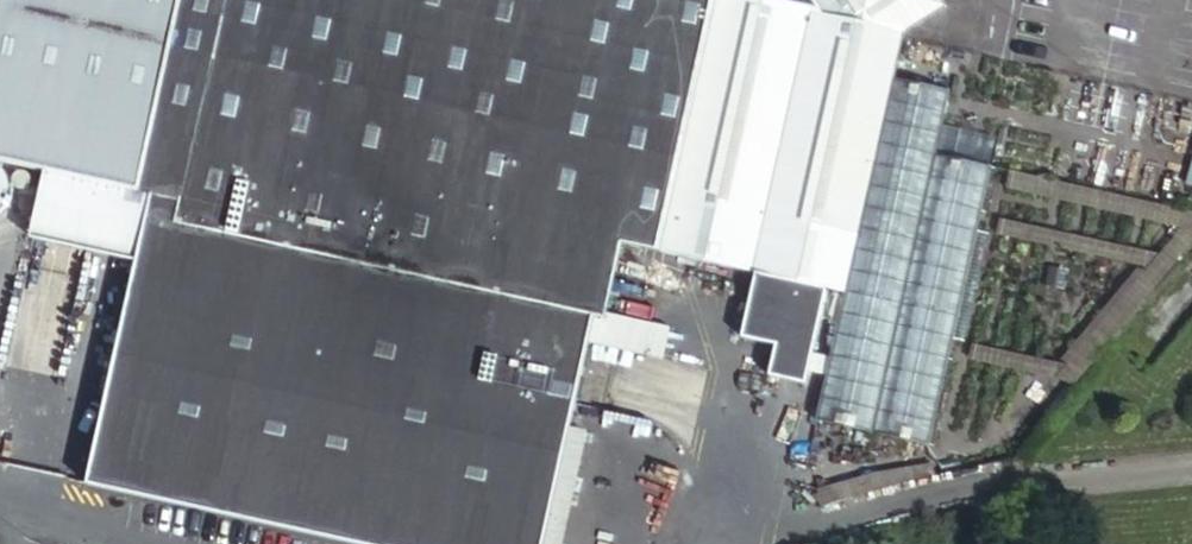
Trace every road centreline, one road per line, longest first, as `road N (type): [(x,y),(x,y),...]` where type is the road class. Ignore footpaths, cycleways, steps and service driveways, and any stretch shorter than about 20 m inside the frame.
road 1 (unclassified): [(1191,469),(1036,479),(881,509),(797,543)]
road 2 (unclassified): [(185,543),(0,502)]

